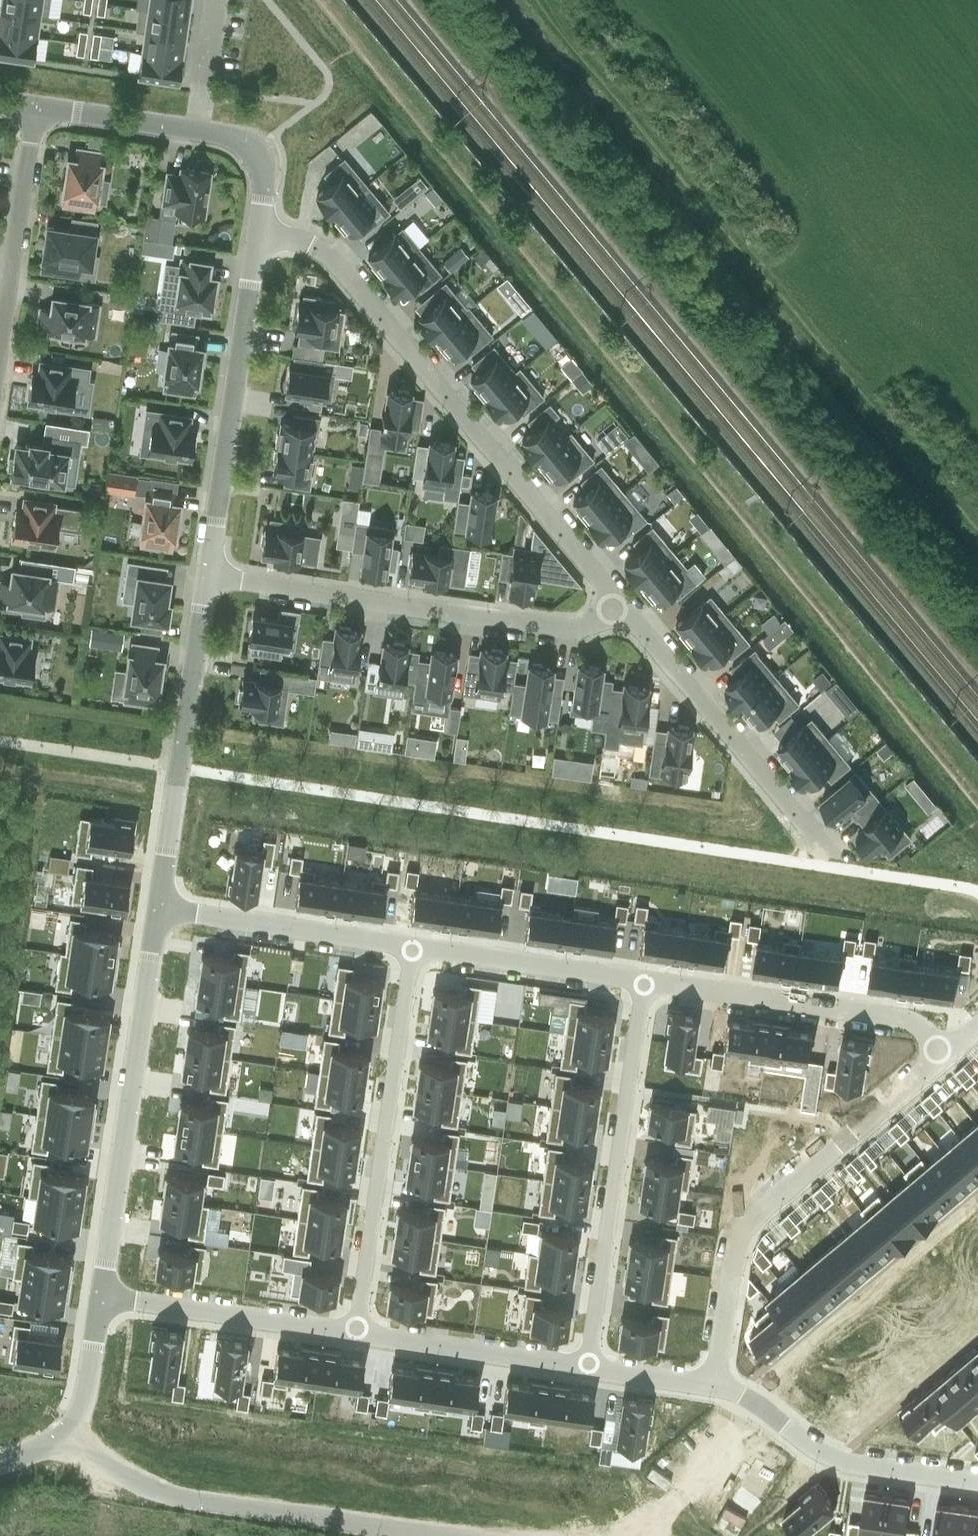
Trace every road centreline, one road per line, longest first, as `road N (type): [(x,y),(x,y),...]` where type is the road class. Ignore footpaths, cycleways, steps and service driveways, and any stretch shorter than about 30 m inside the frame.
road 1 (residential): [(618,600),(336,263),(257,232)]
road 2 (residential): [(717,1386),(736,1249),(748,1223),(945,1052)]
road 3 (residential): [(205,580),(549,626),(575,627),(618,600)]
road 4 (residential): [(446,1535),(149,1489),(61,1436)]
road 5 (residential): [(648,974),(593,1368)]
road 6 (residential): [(354,1333),(409,944)]
road 7 (tertiary): [(154,909),(103,1297)]
road 8 (tertiary): [(257,232),(205,580)]
road 9 (tertiary): [(205,580),(154,909)]
road 10 (residential): [(827,850),(618,600)]
road 11 (residential): [(648,974),(916,1021),(945,1052)]
road 12 (residential): [(717,1386),(838,1458),(977,1481)]
road 13 (residential): [(0,364),(39,108)]
road 14 (residential): [(154,909),(409,944)]
road 15 (residential): [(103,1297),(354,1333)]
road 16 (residential): [(354,1333),(593,1368)]
road 17 (residential): [(409,944),(648,974)]
road 18 (tertiary): [(199,131),(39,108)]
road 19 (tertiary): [(103,1297),(83,1404),(61,1436)]
road 20 (residential): [(199,131),(214,0)]
road 21 (residential): [(593,1368),(717,1386)]

